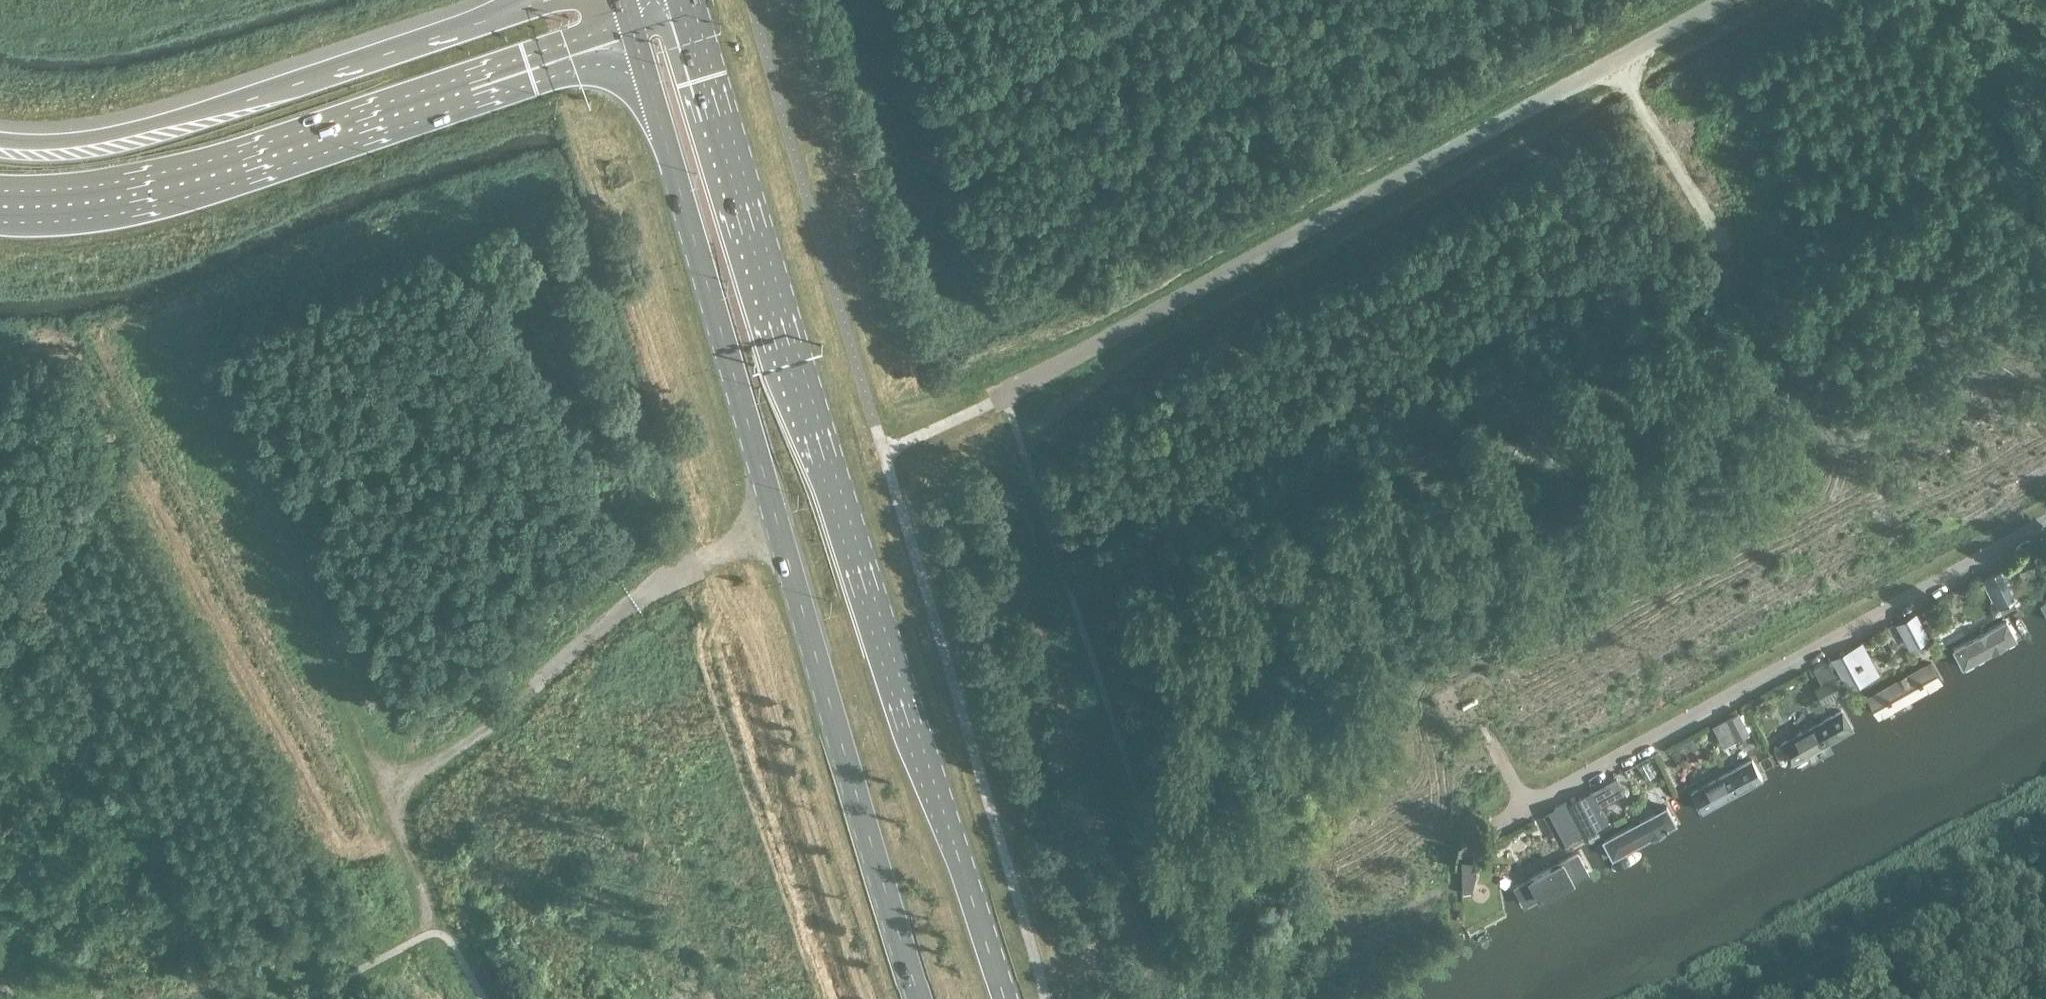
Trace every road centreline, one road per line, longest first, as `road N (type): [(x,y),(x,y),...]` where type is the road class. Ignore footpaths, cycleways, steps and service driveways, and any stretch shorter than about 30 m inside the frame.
road 1 (primary): [(1005,998),(827,458),(691,0)]
road 2 (primary): [(633,32),(920,998)]
road 3 (unclassified): [(1003,394),(1722,0)]
road 4 (motorway): [(0,198),(130,192),(313,145),(633,32)]
road 5 (unclassified): [(1495,822),(2045,521)]
road 6 (motorway): [(534,0),(175,114),(90,134),(0,136)]
road 7 (track): [(430,934),(421,883),(384,790),(254,538)]
road 8 (track): [(384,790),(529,692)]

